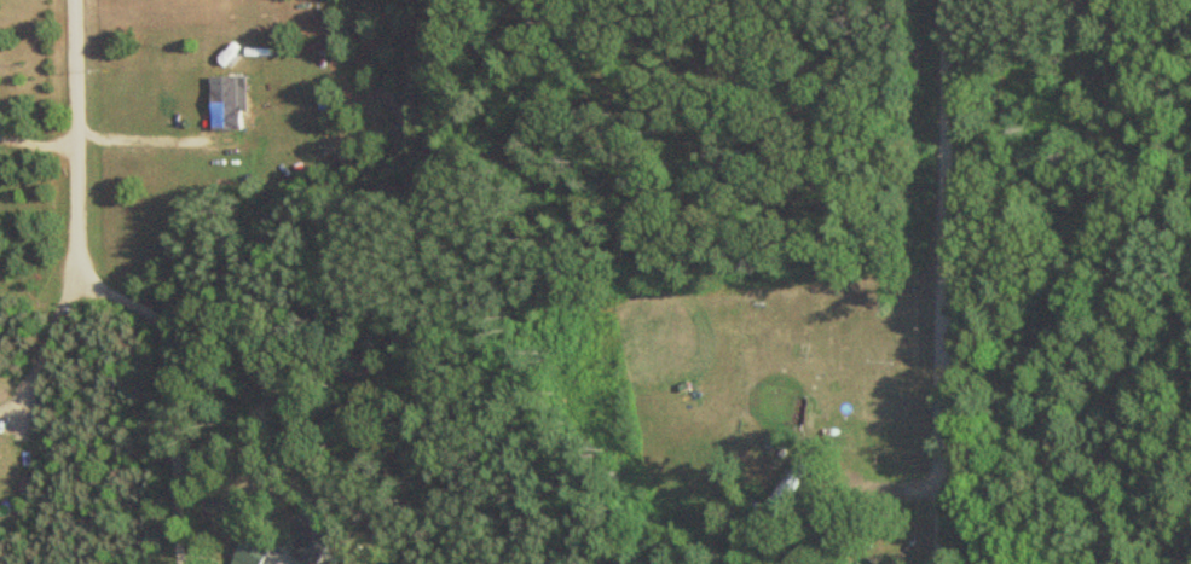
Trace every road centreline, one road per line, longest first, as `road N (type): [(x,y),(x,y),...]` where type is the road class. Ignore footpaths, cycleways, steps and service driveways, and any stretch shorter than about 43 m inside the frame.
road 1 (residential): [(76,0),(76,292)]

